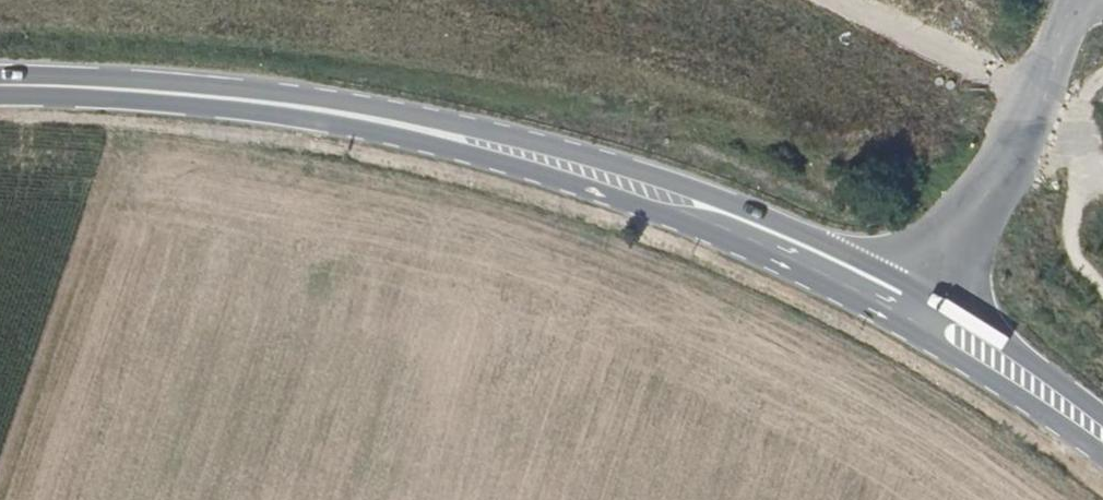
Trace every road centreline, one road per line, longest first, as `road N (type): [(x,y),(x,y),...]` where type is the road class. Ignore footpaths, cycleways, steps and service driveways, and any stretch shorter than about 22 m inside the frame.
road 1 (secondary): [(881,275),(635,167),(504,131),(285,94),(195,94)]
road 2 (secondary): [(195,94),(607,194)]
road 3 (secondary): [(607,194),(875,319)]
road 4 (secondary): [(607,194),(737,230),(872,293)]
road 5 (secondary): [(875,319),(1102,463)]
road 6 (secondary): [(1102,421),(941,309)]
road 7 (secondary): [(195,94),(0,88)]
road 8 (tertiary): [(1009,146),(881,275)]
road 9 (tertiary): [(941,309),(968,275),(1009,146)]
road 10 (tertiary): [(1073,5),(1009,146)]

